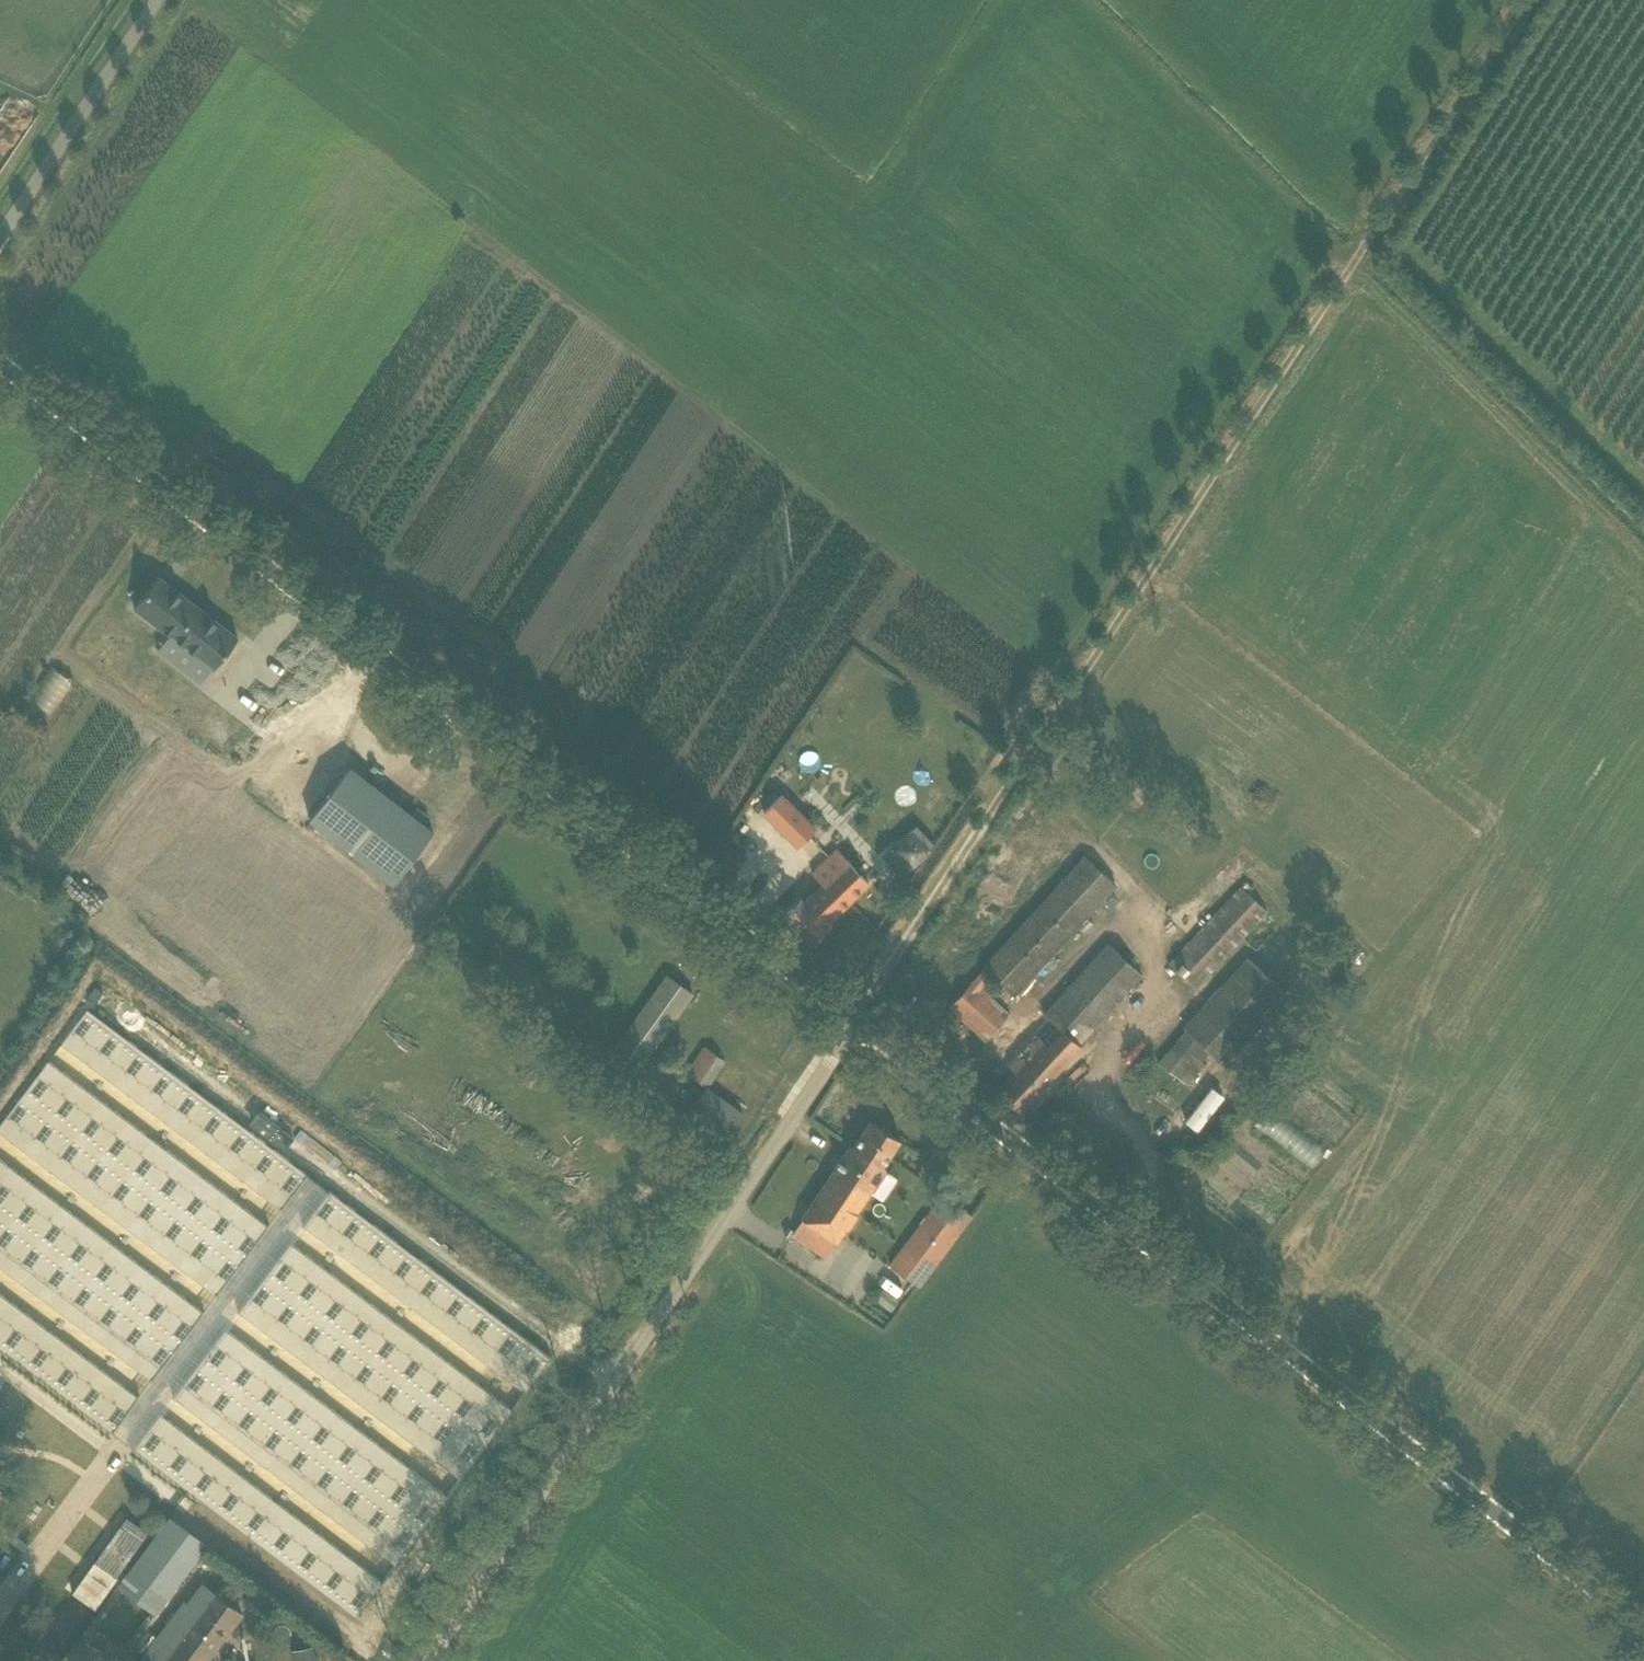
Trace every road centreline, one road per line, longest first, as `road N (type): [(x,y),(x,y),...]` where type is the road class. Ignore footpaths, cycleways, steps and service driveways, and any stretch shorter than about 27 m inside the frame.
road 1 (track): [(1527,0),(854,1022)]
road 2 (unclassified): [(854,1022),(0,372)]
road 3 (unclassified): [(1643,1630),(854,1022)]
road 4 (unclassified): [(854,1022),(438,1660)]
road 5 (track): [(161,0),(0,240)]

